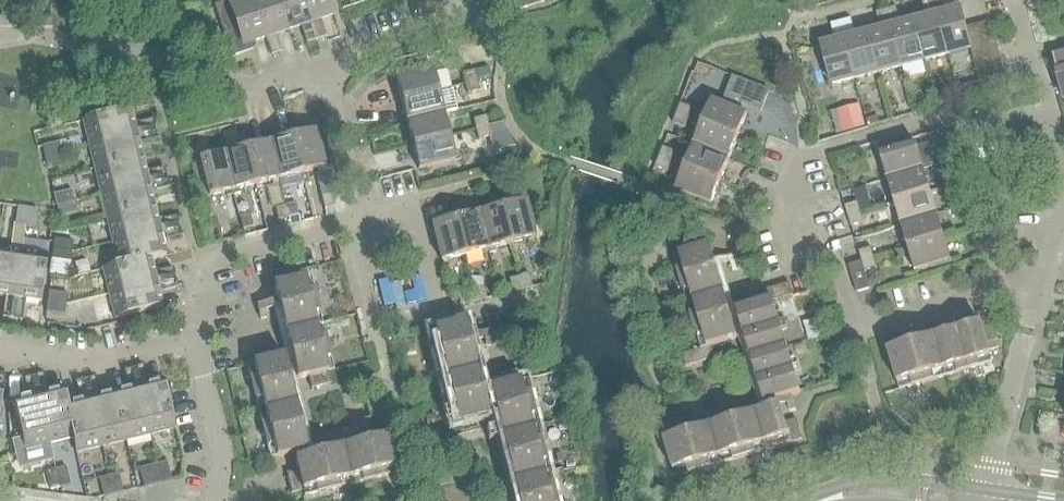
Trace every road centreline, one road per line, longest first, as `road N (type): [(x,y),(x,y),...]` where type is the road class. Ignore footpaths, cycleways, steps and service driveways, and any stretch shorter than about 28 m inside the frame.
road 1 (residential): [(0,41),(27,36),(148,54),(253,86),(324,64)]
road 2 (residential): [(1038,277),(853,329),(833,264),(811,253),(800,214)]
road 3 (residential): [(800,214),(793,188),(803,157),(944,118),(969,128),(1051,107)]
road 4 (residential): [(348,219),(373,318),(439,300),(412,200)]
road 5 (residential): [(192,335),(203,329),(218,254),(348,219)]
road 6 (residential): [(192,335),(87,360),(0,350)]
road 7 (residential): [(1038,277),(997,444)]
road 8 (residential): [(214,500),(221,451),(192,335)]
road 9 (residential): [(348,219),(356,180),(324,64)]
road 10 (residential): [(324,64),(454,18),(461,0)]
road 11 (tertiary): [(957,500),(841,495),(822,500)]

